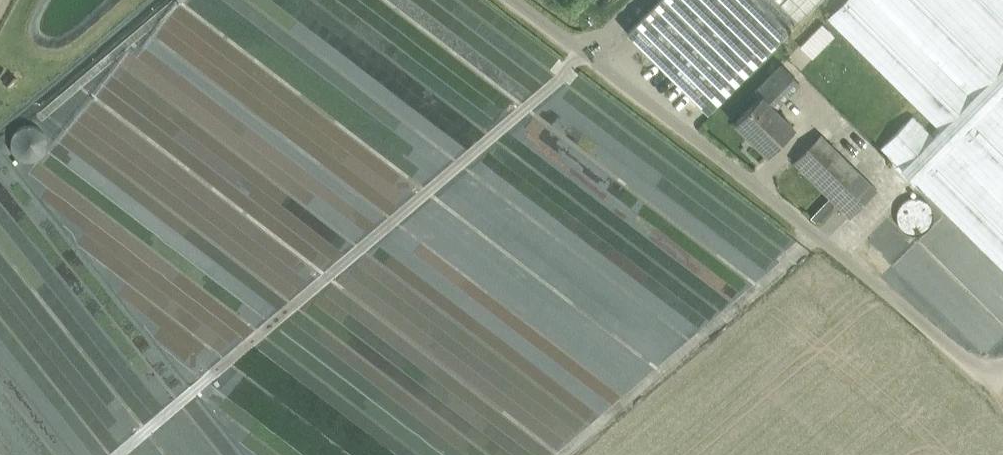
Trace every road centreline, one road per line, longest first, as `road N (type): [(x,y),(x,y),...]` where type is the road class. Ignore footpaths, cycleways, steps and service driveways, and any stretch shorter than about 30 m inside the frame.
road 1 (unclassified): [(513,0),(813,244),(1002,374)]

